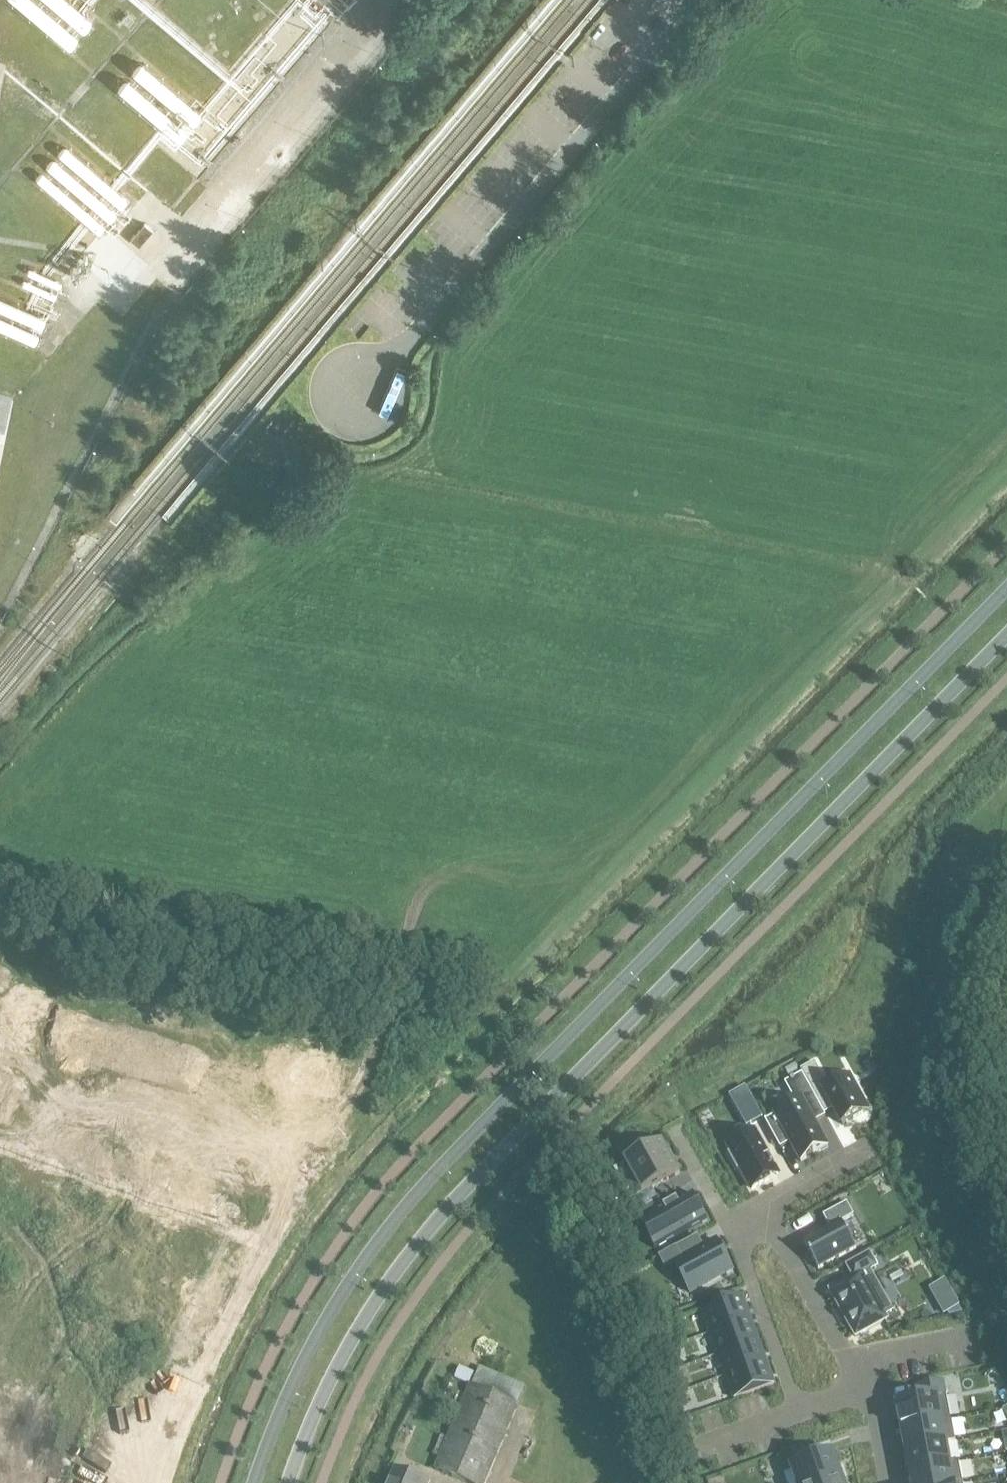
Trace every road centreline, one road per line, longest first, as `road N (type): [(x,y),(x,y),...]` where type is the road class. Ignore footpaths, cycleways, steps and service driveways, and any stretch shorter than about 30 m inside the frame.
road 1 (tertiary): [(1006,595),(419,1190),(312,1343),(255,1482)]
road 2 (tertiary): [(291,1482),(341,1359),(383,1289),(448,1207),(1006,637)]
road 3 (residential): [(851,1359),(757,1206)]
road 4 (residential): [(867,1389),(701,1449)]
road 5 (residential): [(851,1359),(975,1337)]

